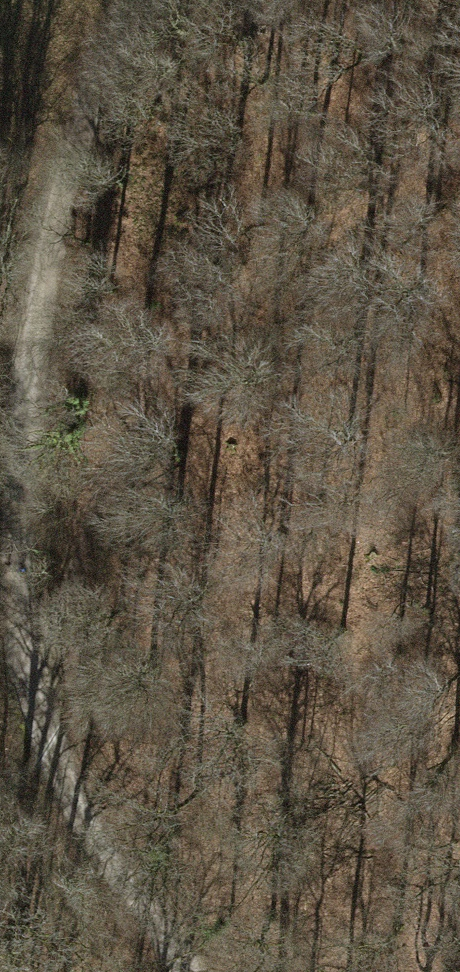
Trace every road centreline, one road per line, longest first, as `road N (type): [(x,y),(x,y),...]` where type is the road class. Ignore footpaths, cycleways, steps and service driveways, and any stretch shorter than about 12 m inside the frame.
road 1 (track): [(146,0),(70,104),(17,423),(18,617),(61,771),(189,971)]
road 2 (track): [(61,771),(129,454),(459,138)]

